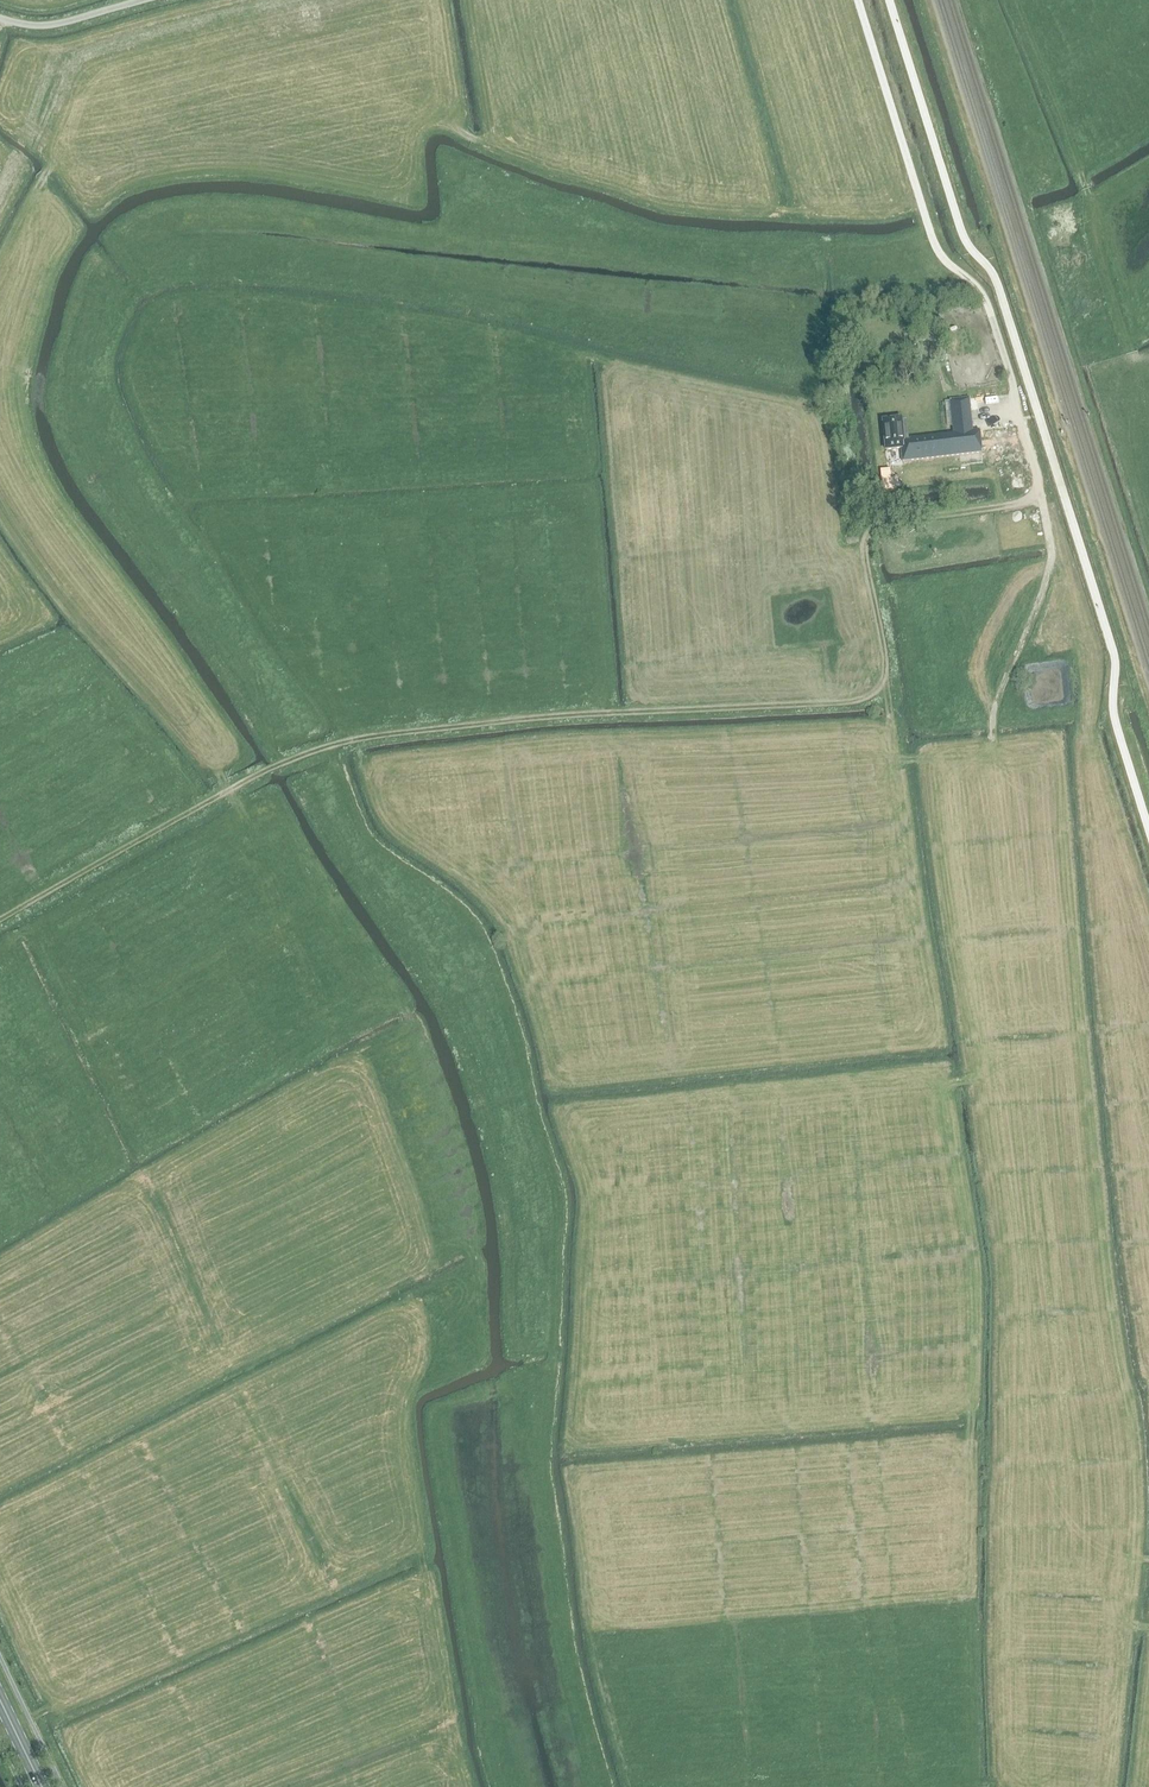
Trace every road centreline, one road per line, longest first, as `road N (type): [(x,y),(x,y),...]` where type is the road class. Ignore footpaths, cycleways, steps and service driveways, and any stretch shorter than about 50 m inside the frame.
road 1 (unclassified): [(0,19),(50,25),(142,0)]

